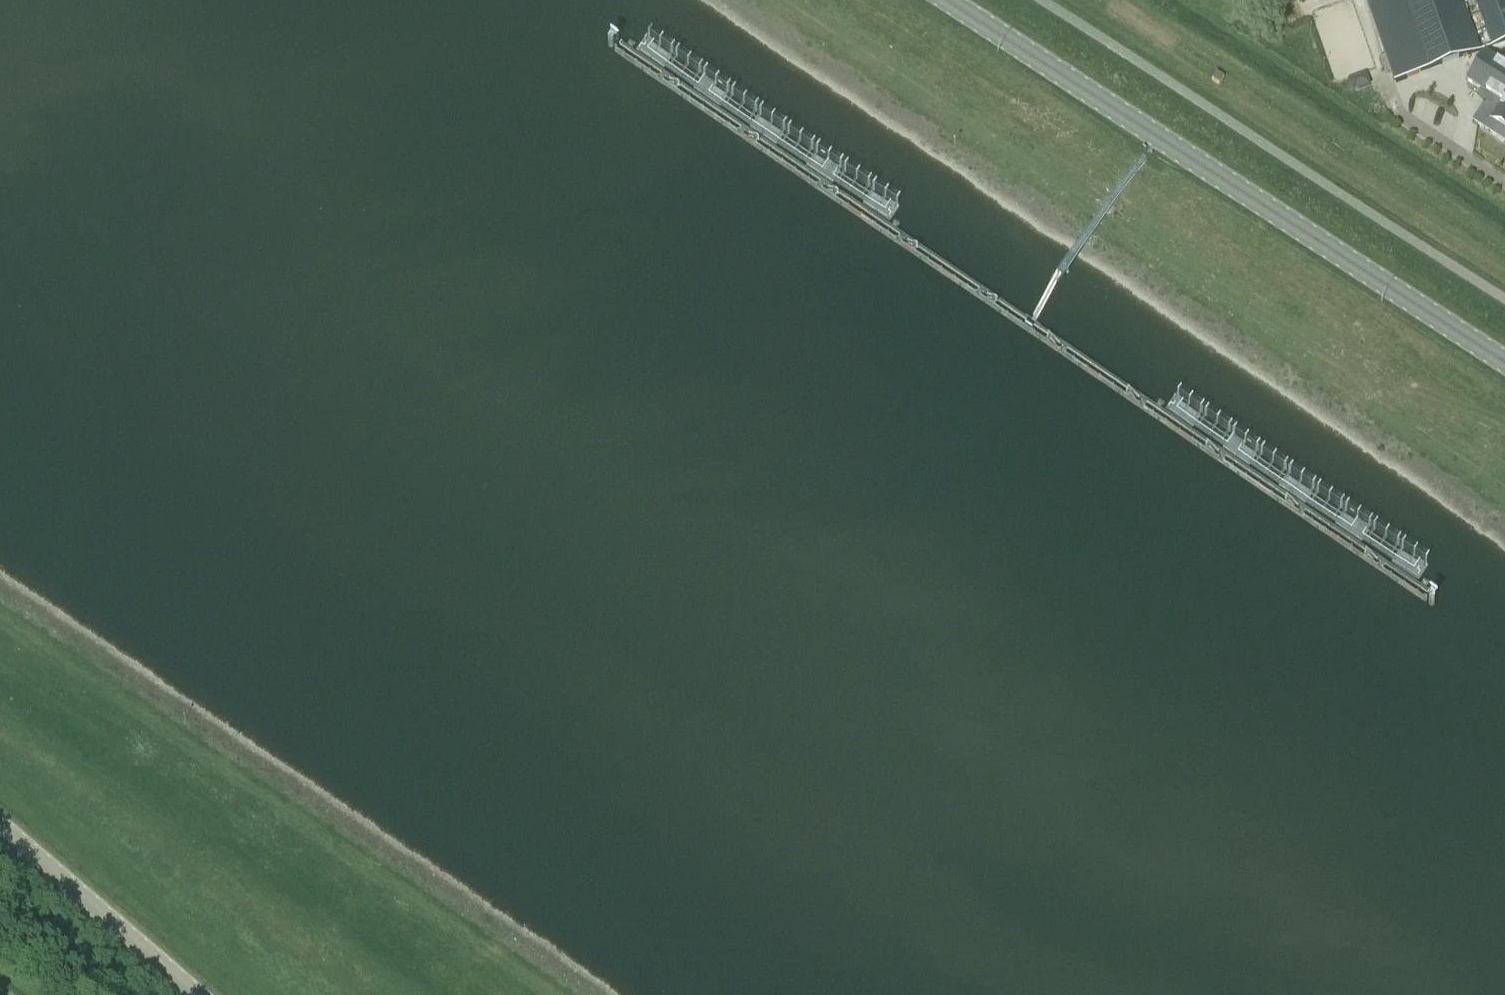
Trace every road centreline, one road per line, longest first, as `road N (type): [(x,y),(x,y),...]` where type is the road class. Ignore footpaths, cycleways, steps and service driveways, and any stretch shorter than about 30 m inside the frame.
road 1 (primary): [(1504,362),(947,0)]
road 2 (unclassified): [(0,829),(192,994)]

